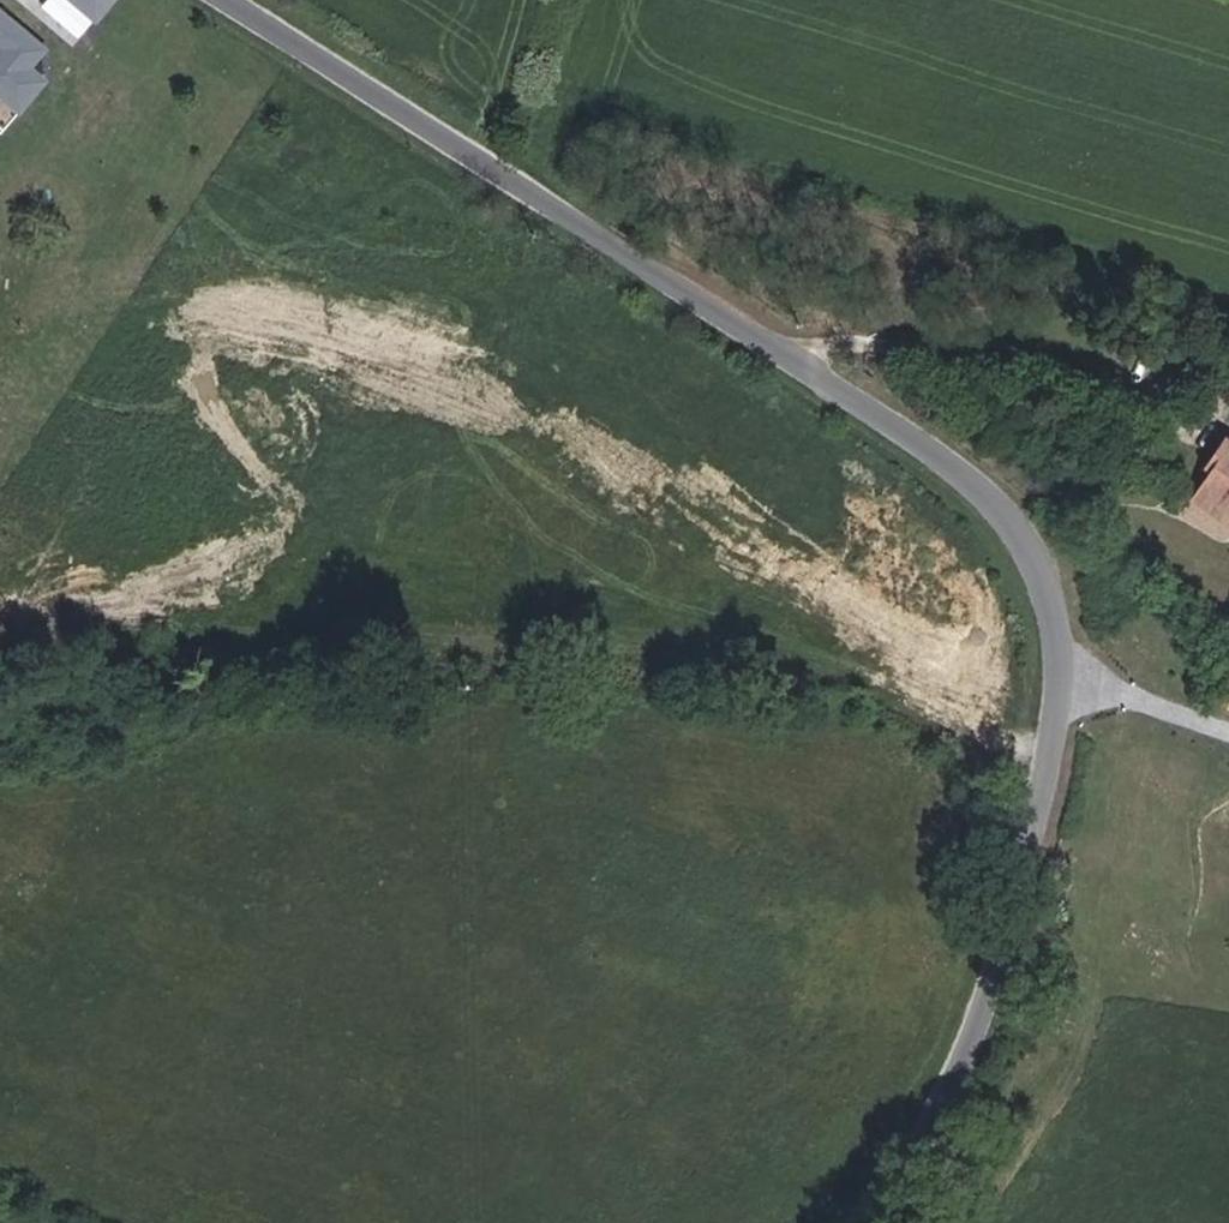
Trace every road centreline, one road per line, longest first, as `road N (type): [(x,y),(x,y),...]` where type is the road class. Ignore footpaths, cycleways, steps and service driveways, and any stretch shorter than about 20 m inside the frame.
road 1 (unclassified): [(240,0),(956,467),(1034,552),(1071,634),(985,1087),(910,1222)]

